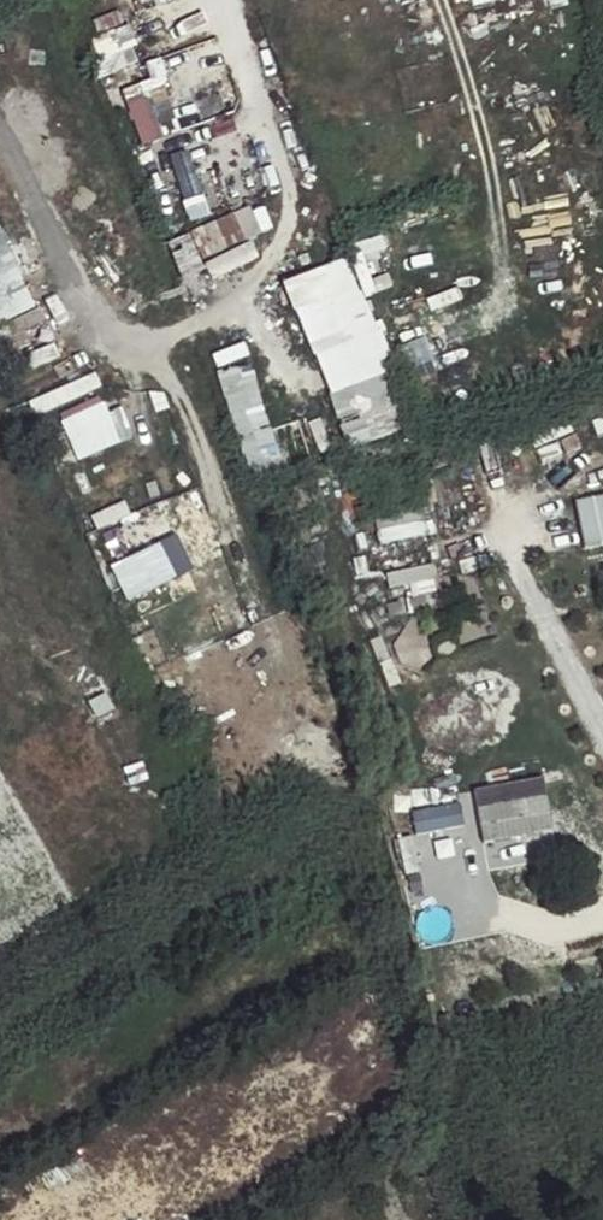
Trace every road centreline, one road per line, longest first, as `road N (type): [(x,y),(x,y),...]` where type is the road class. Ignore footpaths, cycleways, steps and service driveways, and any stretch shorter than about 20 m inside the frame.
road 1 (track): [(74,1219),(351,1077)]
road 2 (track): [(504,517),(515,560),(602,729)]

